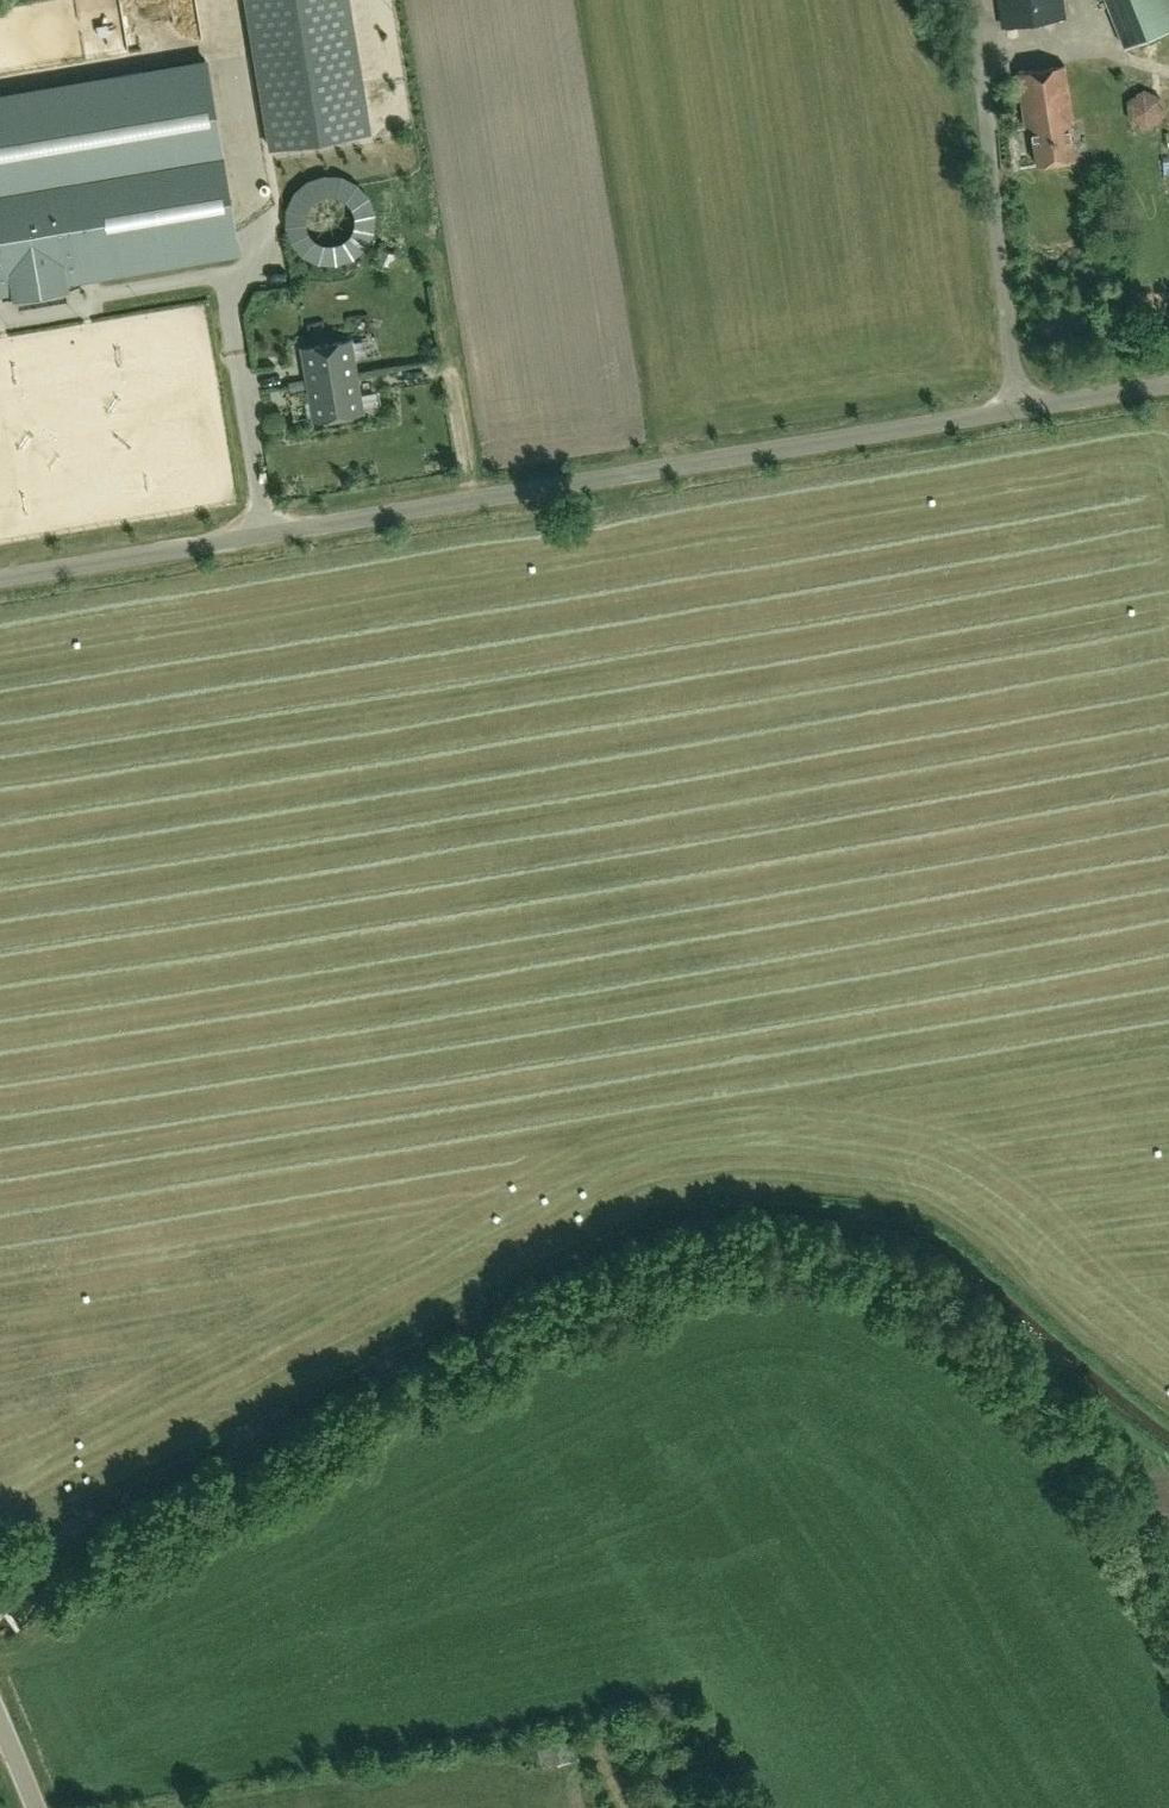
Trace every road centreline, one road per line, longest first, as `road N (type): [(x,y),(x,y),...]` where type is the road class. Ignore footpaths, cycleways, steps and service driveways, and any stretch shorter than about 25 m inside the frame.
road 1 (unclassified): [(0,579),(1168,384)]
road 2 (track): [(478,500),(441,282)]

